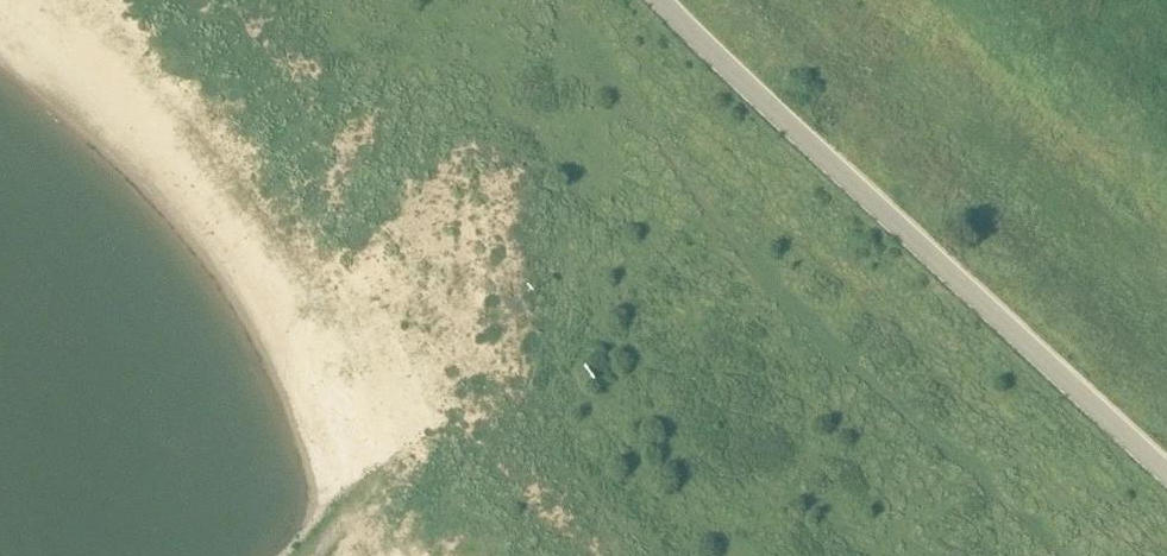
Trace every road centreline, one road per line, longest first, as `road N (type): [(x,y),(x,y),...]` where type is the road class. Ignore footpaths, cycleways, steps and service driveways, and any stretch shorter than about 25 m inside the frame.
road 1 (unclassified): [(1166,469),(667,0)]

